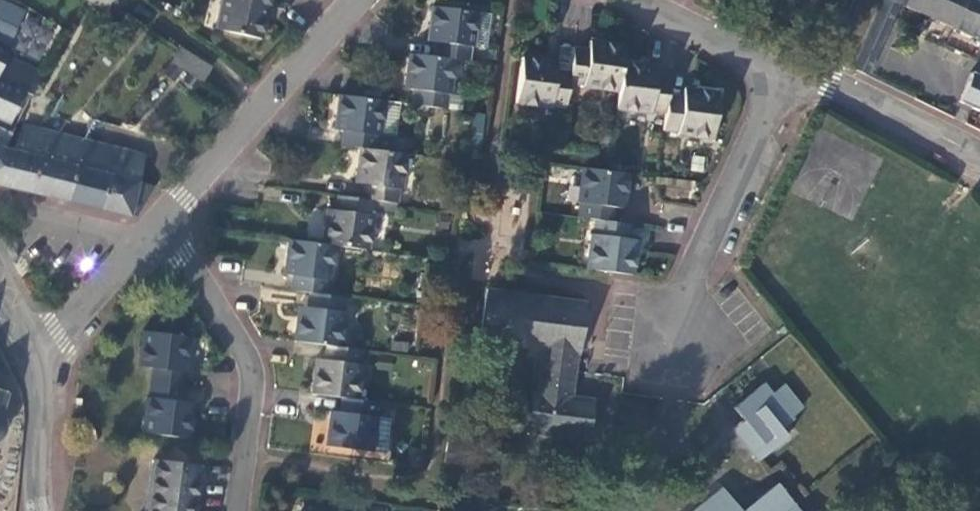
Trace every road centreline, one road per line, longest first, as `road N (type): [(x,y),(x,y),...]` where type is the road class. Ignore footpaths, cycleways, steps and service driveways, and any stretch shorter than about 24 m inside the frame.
road 1 (residential): [(789,66),(689,287),(671,386)]
road 2 (residential): [(162,219),(252,370),(239,510)]
road 3 (residential): [(162,219),(362,0)]
road 4 (residential): [(789,66),(979,150)]
road 5 (residential): [(34,364),(162,219)]
road 6 (residential): [(644,0),(789,66)]
road 7 (tertiary): [(40,510),(34,364)]

